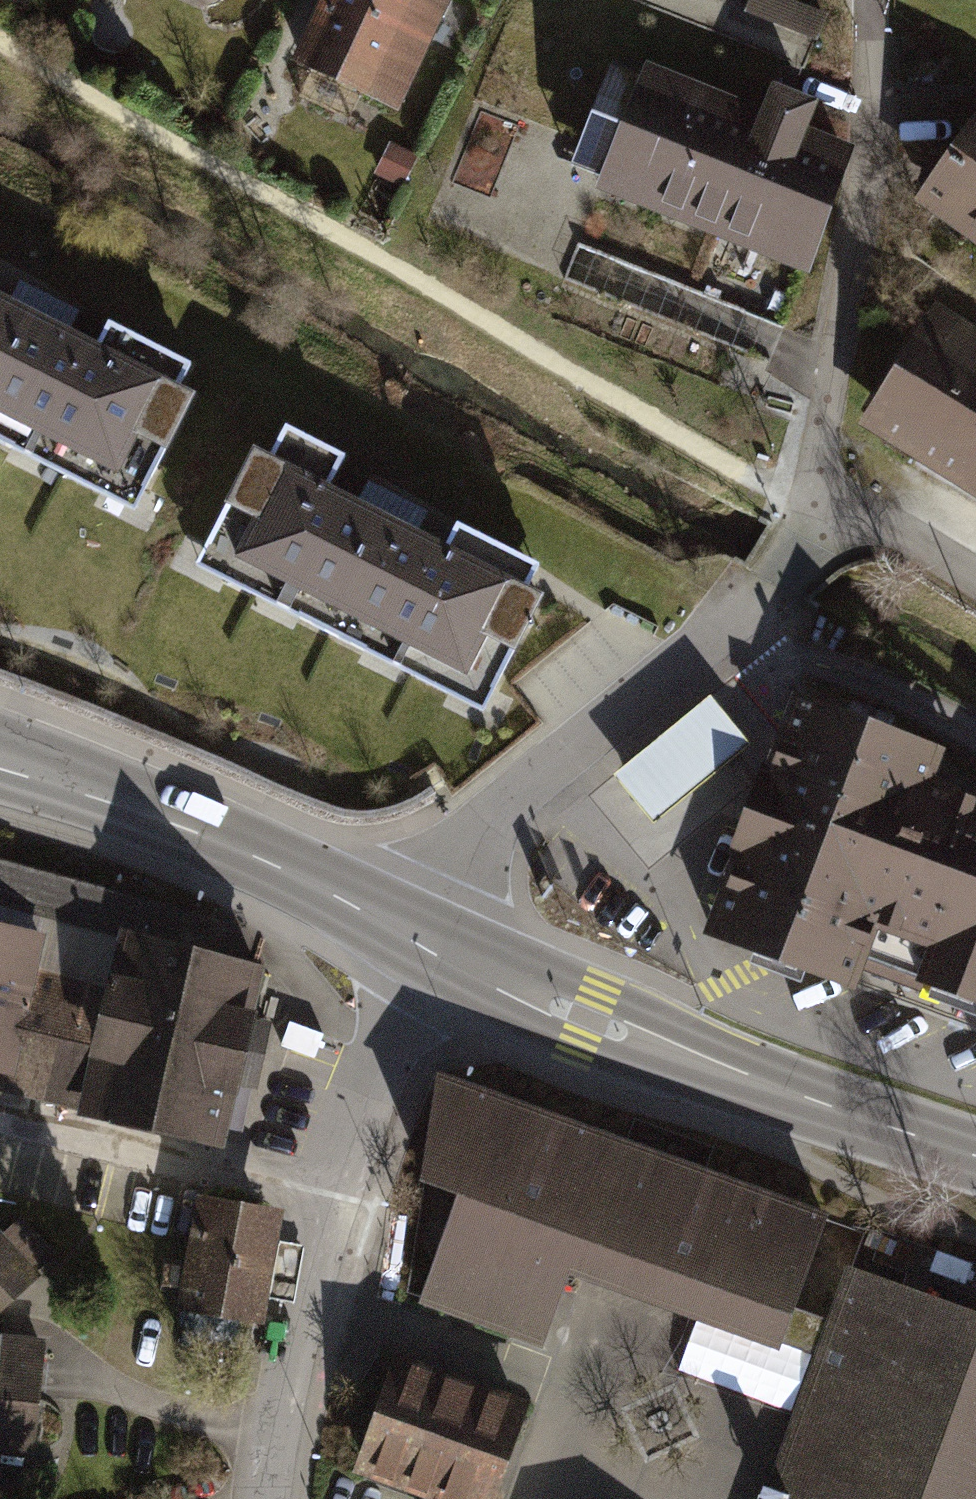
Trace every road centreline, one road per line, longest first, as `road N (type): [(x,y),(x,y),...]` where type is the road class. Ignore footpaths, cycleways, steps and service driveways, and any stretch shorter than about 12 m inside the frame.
road 1 (track): [(807,517),(0,47)]
road 2 (primary): [(425,935),(589,1018),(975,1164)]
road 3 (residential): [(425,935),(347,1111),(322,1197),(264,1498)]
road 4 (residential): [(807,517),(723,625),(525,778),(425,935)]
road 5 (primary): [(0,755),(425,935)]
road 6 (residential): [(807,517),(872,99)]
road 7 (residential): [(975,584),(902,541),(807,517)]

